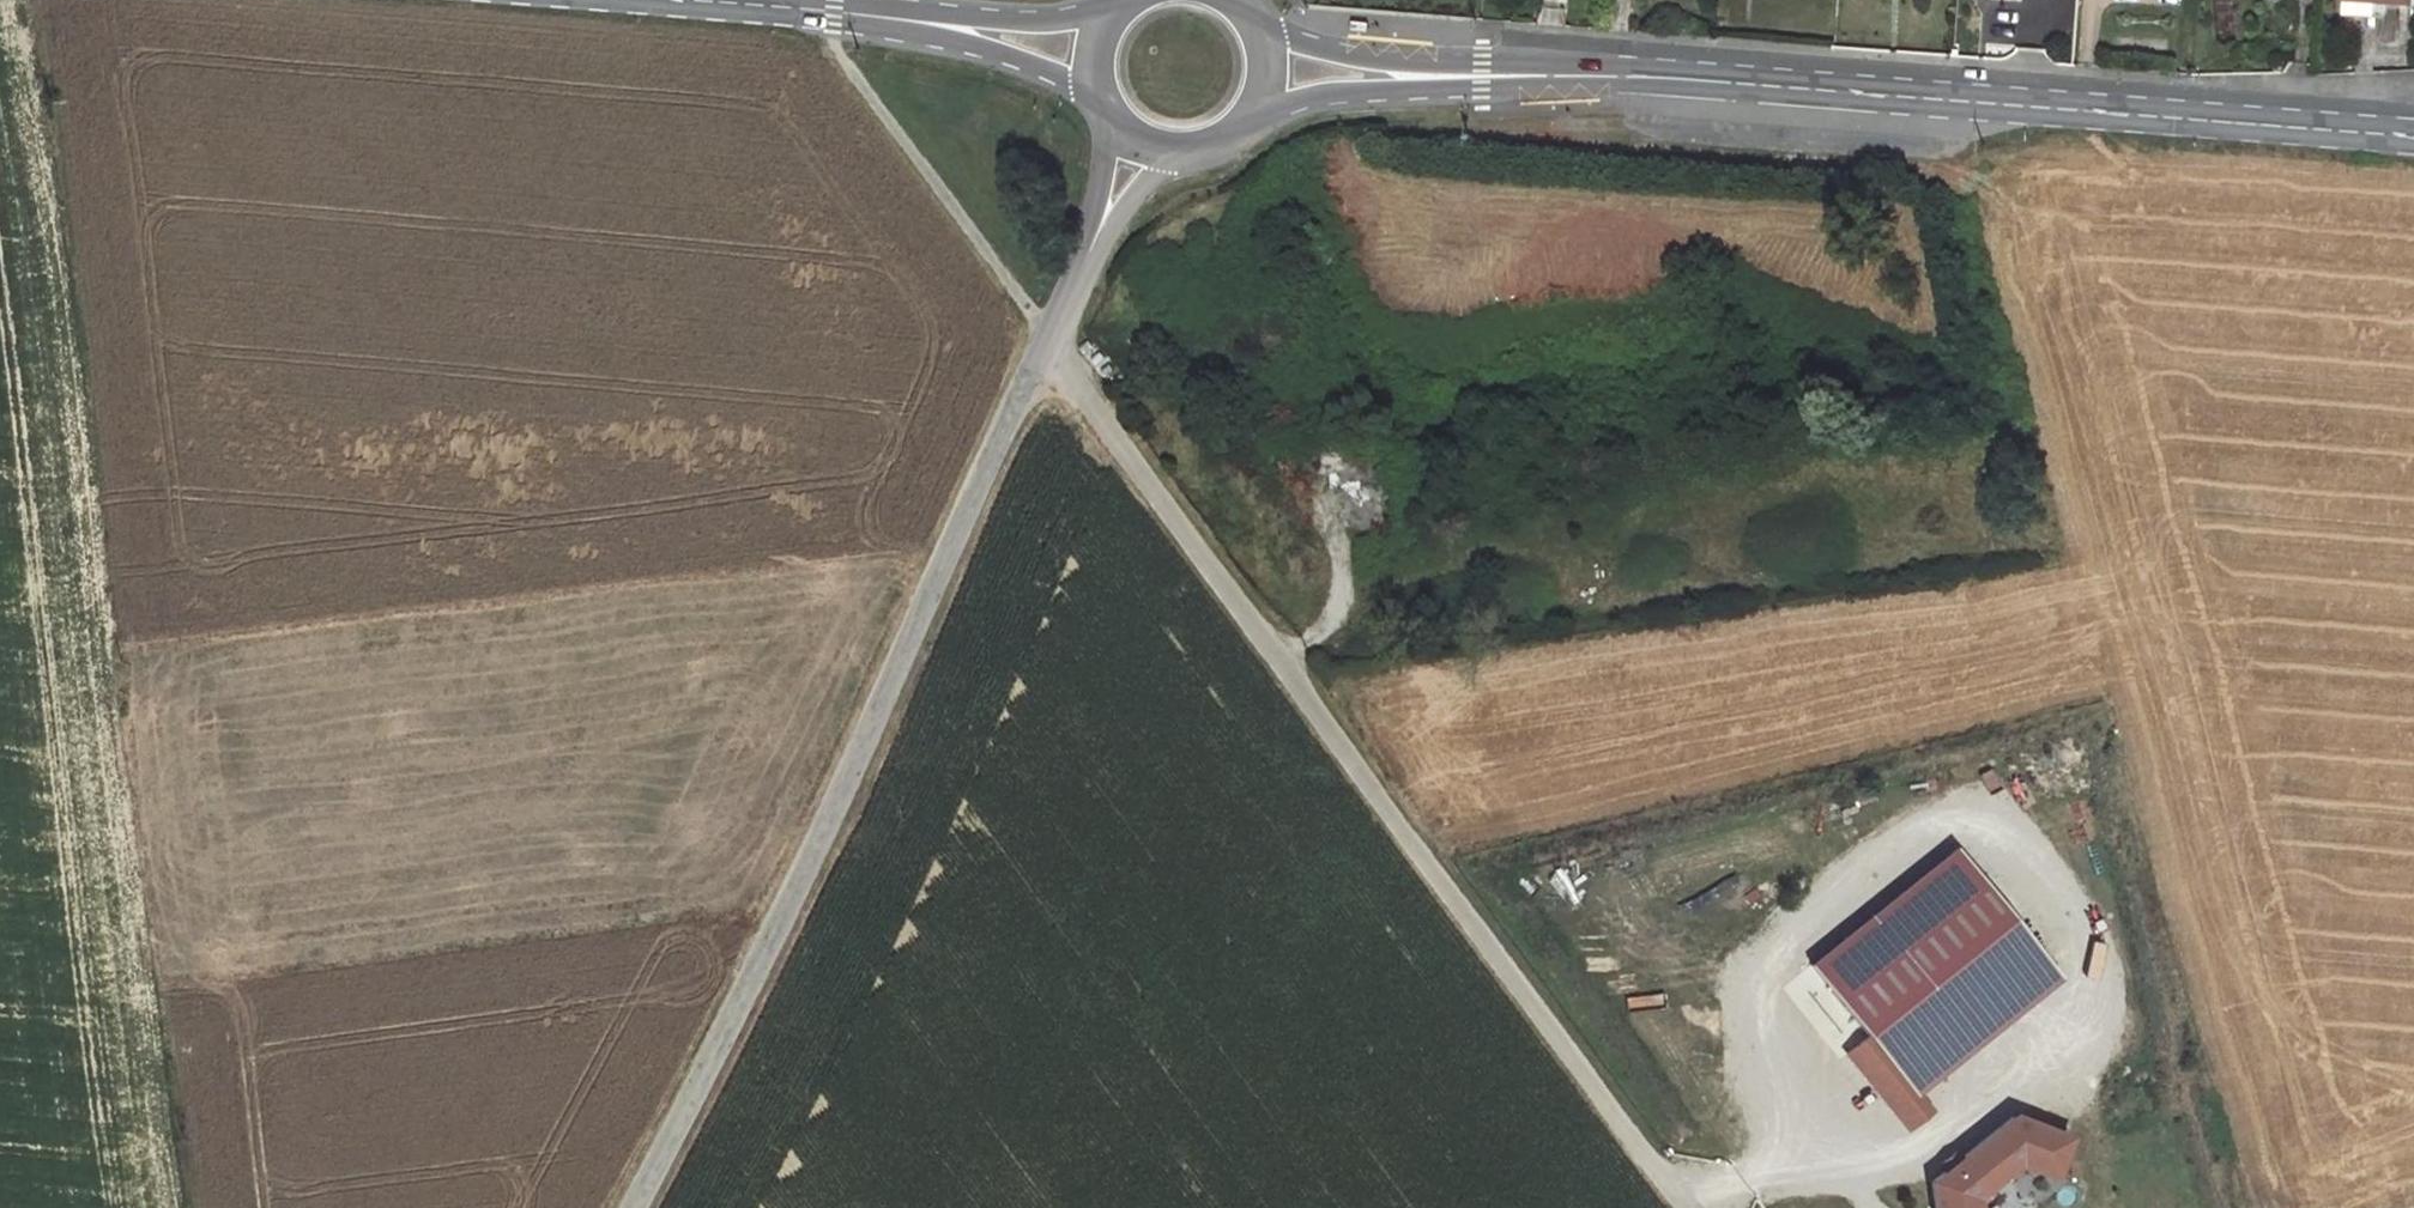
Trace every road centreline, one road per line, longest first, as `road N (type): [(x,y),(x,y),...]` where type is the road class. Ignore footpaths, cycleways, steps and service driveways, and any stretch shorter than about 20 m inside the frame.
road 1 (secondary): [(2413,141),(1652,79),(1270,70)]
road 2 (unclassified): [(1050,342),(1686,1207)]
road 3 (unclassified): [(1050,342),(630,1207)]
road 4 (secondary): [(1095,53),(797,12)]
road 5 (unclassified): [(1147,146),(1050,342)]
road 6 (secondary): [(1147,146),(1188,153),(1228,140),(1258,110),(1270,70)]
road 7 (secondary): [(797,12),(645,0)]

